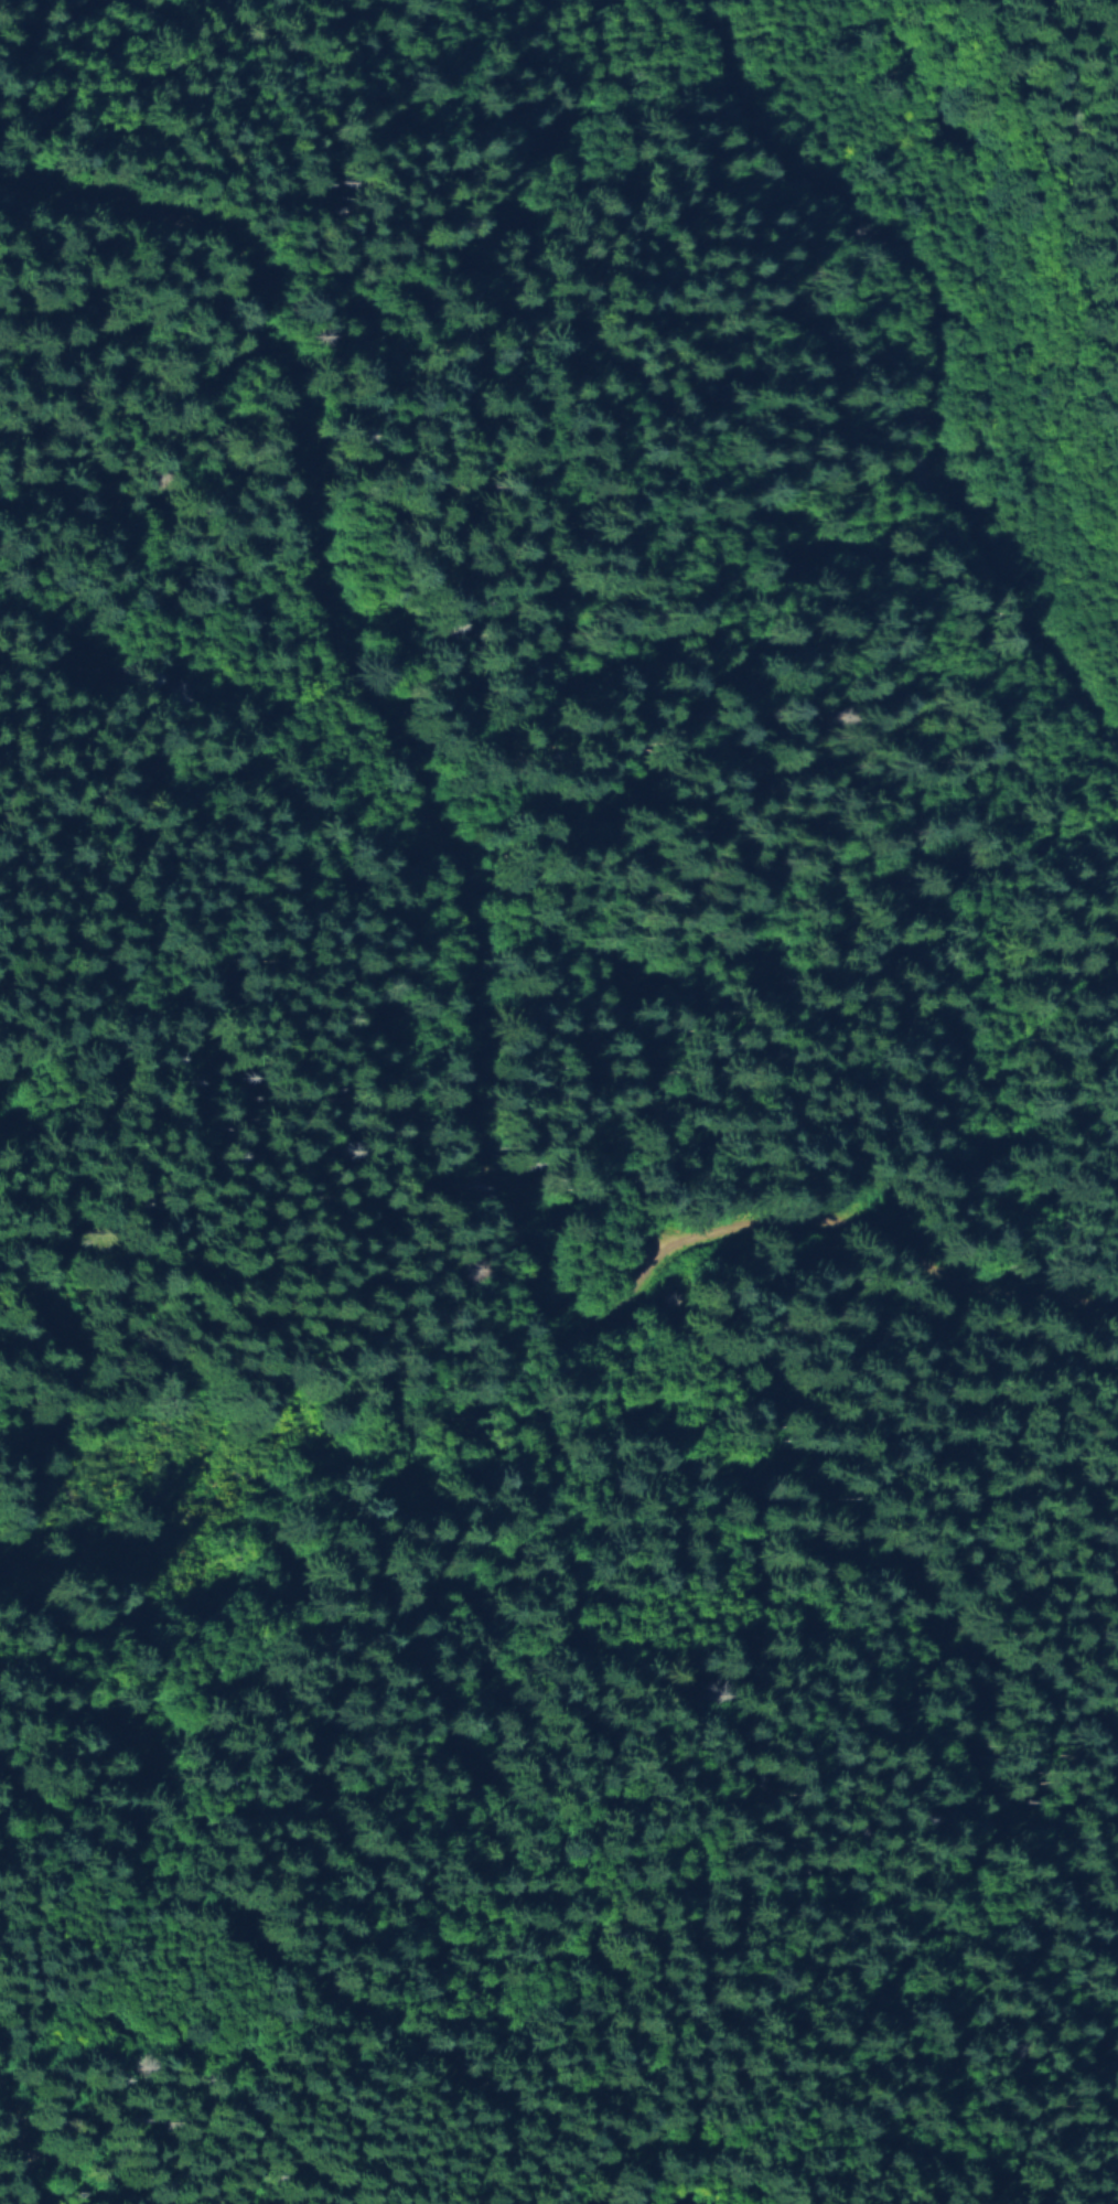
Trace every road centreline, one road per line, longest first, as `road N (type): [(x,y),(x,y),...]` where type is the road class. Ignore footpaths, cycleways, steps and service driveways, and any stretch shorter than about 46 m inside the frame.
road 1 (residential): [(0,178),(192,217),(286,344),(345,646),(458,842),(480,1164),(519,1244),(646,1271),(810,1221),(1009,1282),(1117,1304)]
road 2 (residential): [(1117,707),(981,563),(940,435),(907,261),(854,188),(774,127),(767,47),(717,0)]

